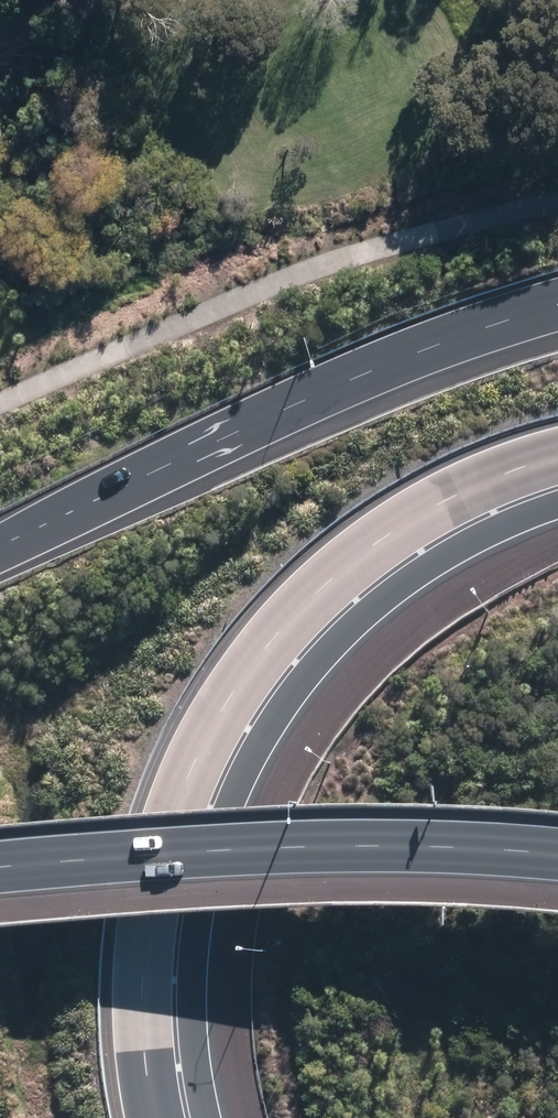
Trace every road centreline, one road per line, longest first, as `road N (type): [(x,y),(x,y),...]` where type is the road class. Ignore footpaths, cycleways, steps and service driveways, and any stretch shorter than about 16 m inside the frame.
road 1 (motorway): [(557,473),(479,503),(386,555),(323,606),(259,683),(209,765),(184,832),(167,926),(162,1018),(177,1117)]
road 2 (motorway): [(0,552),(297,403),(448,339),(557,306)]
road 3 (motorway): [(0,862),(285,838),(557,841)]

